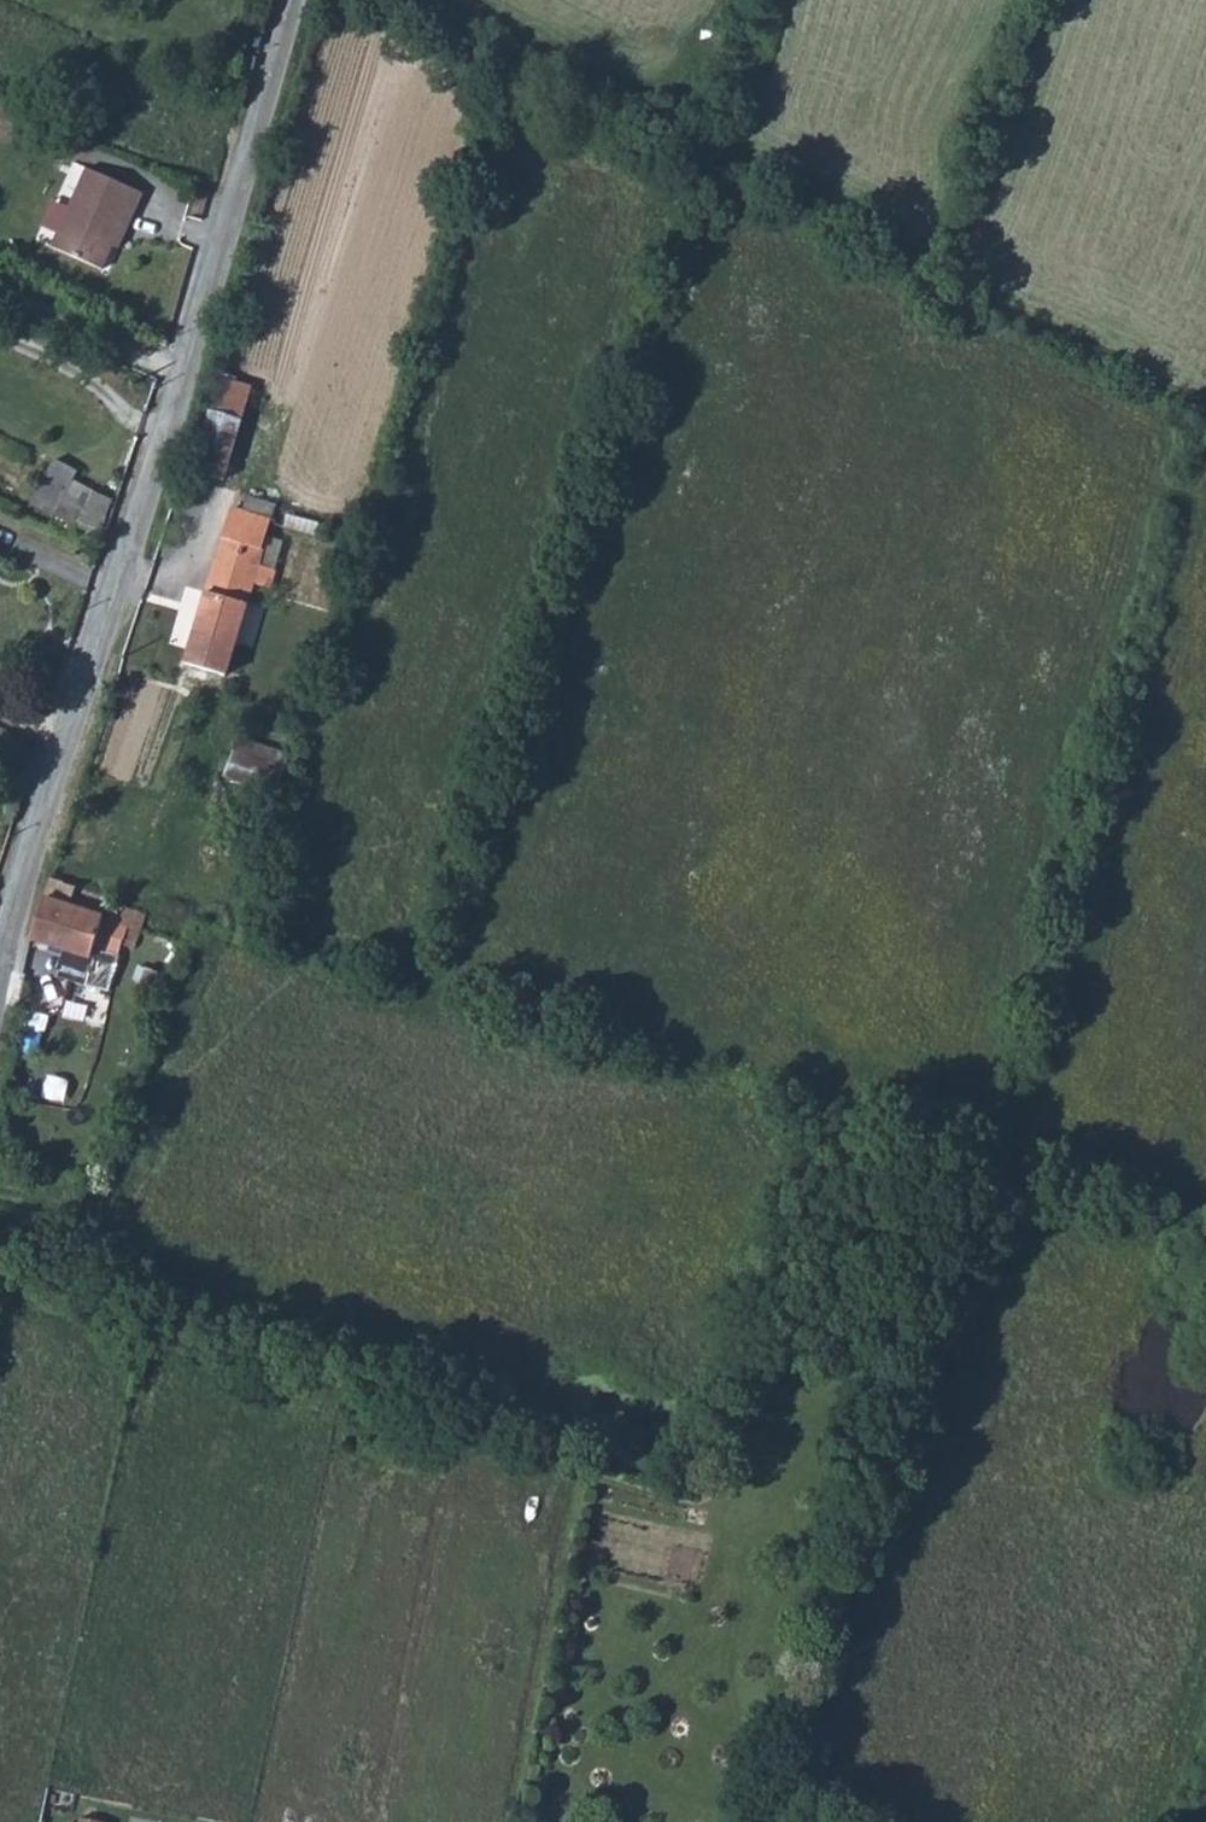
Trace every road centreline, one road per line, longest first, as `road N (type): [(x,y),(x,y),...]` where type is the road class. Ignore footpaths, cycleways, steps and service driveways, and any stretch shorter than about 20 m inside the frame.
road 1 (unclassified): [(0,957),(179,388),(286,0)]

